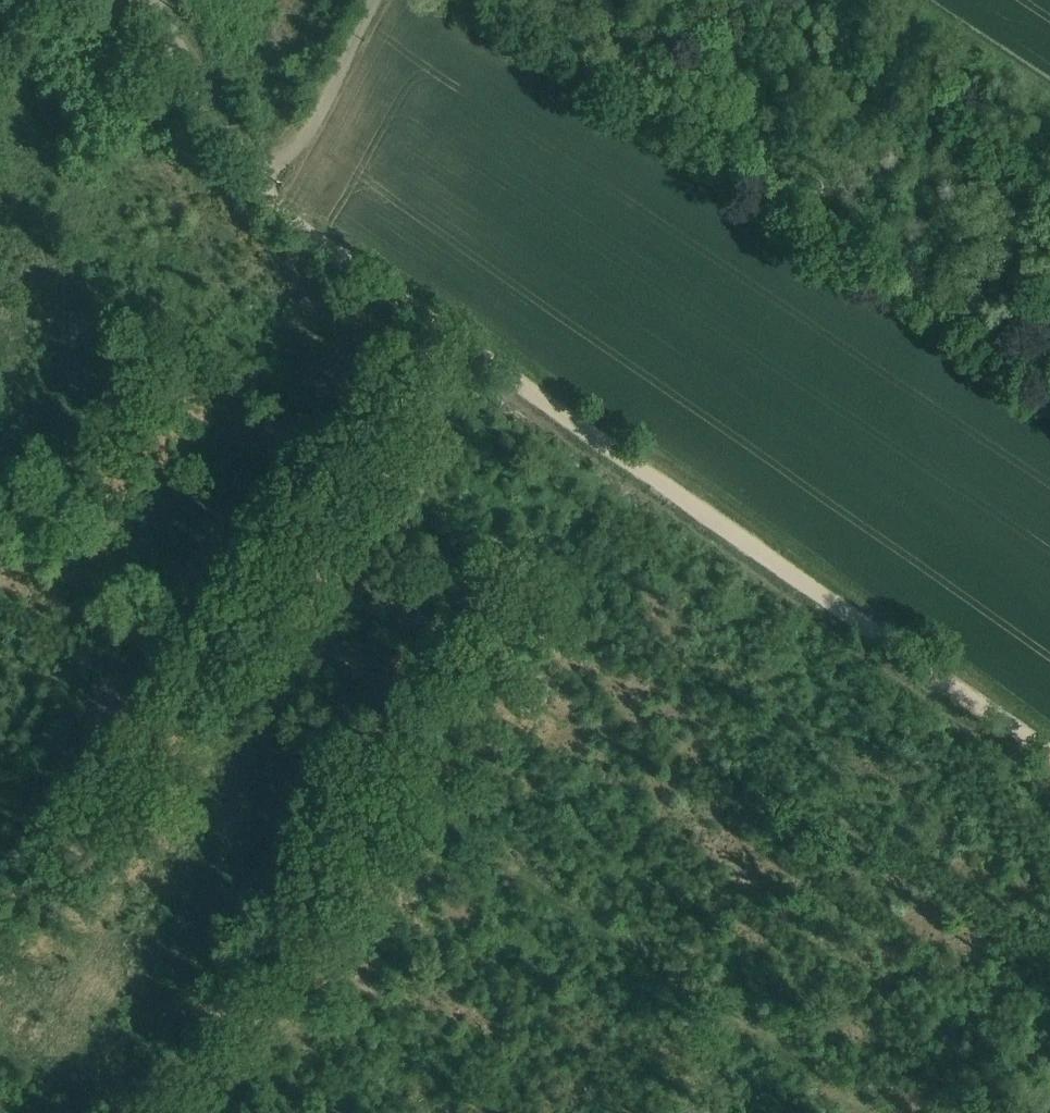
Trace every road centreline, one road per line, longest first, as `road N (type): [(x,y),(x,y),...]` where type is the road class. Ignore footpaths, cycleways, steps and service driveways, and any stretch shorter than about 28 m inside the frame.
road 1 (track): [(248,187),(1049,781)]
road 2 (track): [(248,187),(282,156),(368,0)]
road 3 (track): [(149,0),(248,187)]

